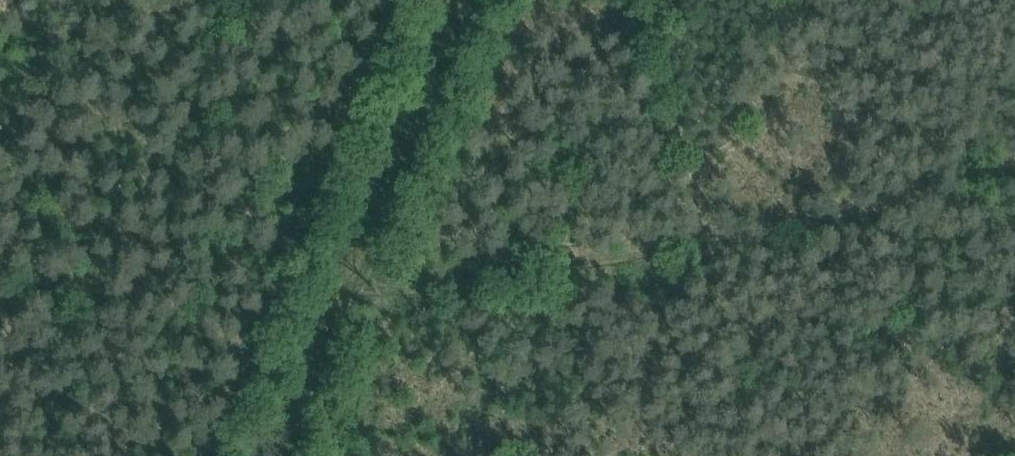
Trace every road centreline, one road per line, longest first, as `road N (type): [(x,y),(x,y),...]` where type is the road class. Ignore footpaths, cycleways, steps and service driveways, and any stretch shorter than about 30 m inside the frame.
road 1 (track): [(355,310),(1014,179)]
road 2 (track): [(480,0),(292,455)]
road 3 (track): [(1014,318),(1000,455)]

